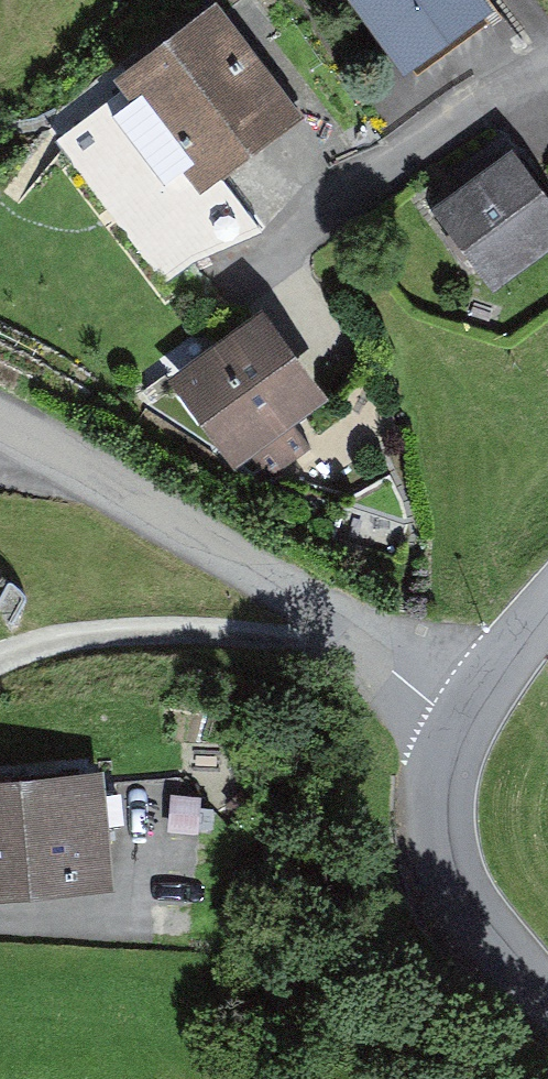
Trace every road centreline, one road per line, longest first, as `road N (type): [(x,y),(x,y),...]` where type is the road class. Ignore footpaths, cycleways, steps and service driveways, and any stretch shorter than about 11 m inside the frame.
road 1 (residential): [(0,418),(72,455),(165,523),(471,709)]
road 2 (residential): [(220,278),(335,208),(489,95),(547,72)]
road 3 (tertiary): [(547,1005),(457,883),(439,828),(442,774),(471,709)]
road 4 (tertiary): [(471,709),(547,614)]

